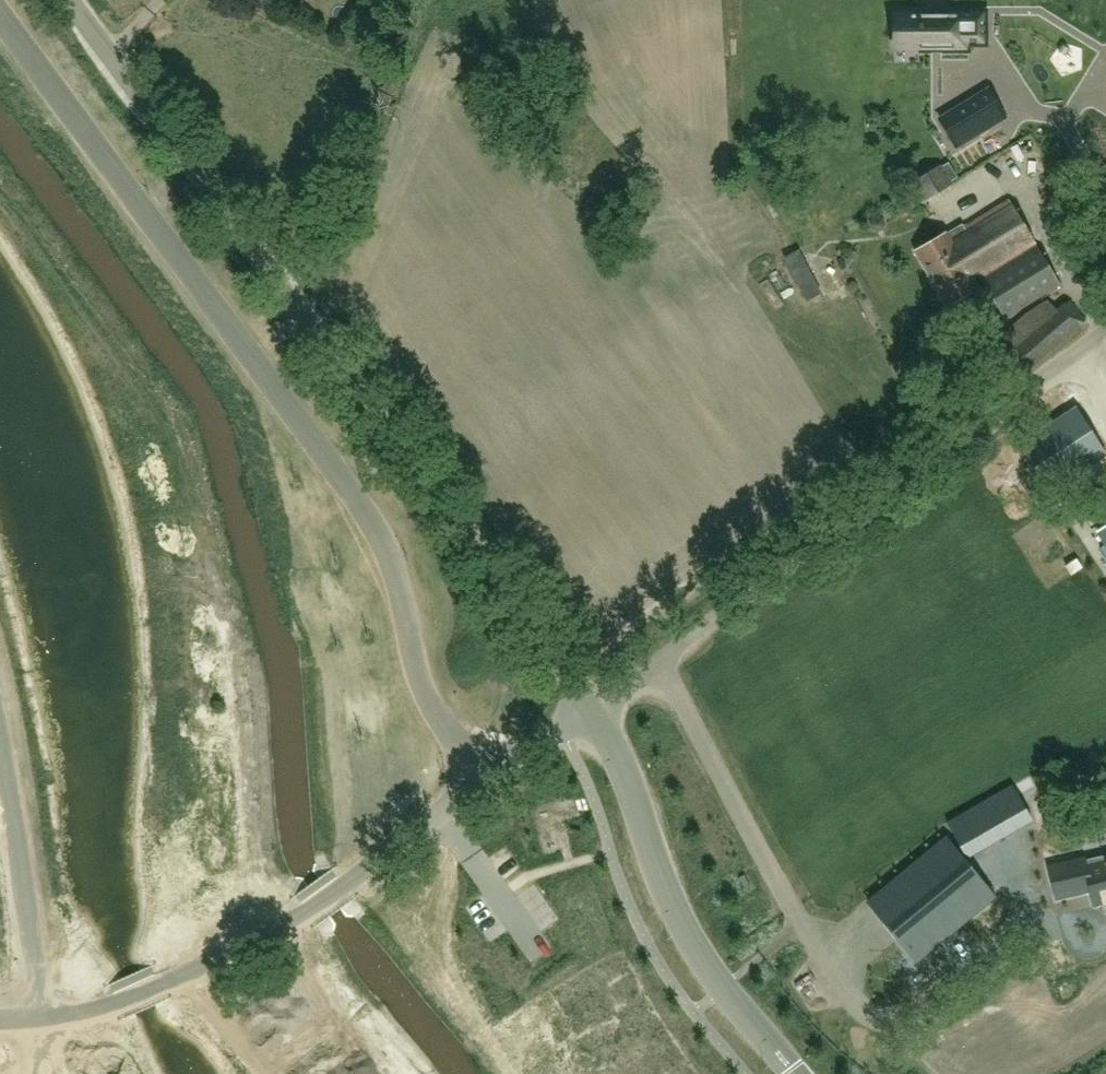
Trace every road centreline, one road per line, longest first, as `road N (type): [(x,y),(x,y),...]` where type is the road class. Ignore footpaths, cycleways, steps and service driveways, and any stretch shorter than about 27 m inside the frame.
road 1 (unclassified): [(484,783),(422,688),(398,581),(372,520),(0,16)]
road 2 (tertiary): [(590,710),(67,0)]
road 3 (unclassified): [(590,710),(1105,346)]
road 4 (residential): [(43,1022),(162,983),(307,914),(442,813)]
road 5 (tertiary): [(795,1073),(702,958),(667,892),(628,779),(590,710)]
road 6 (residential): [(0,738),(43,1022)]
road 7 (unclassified): [(484,783),(590,710)]

